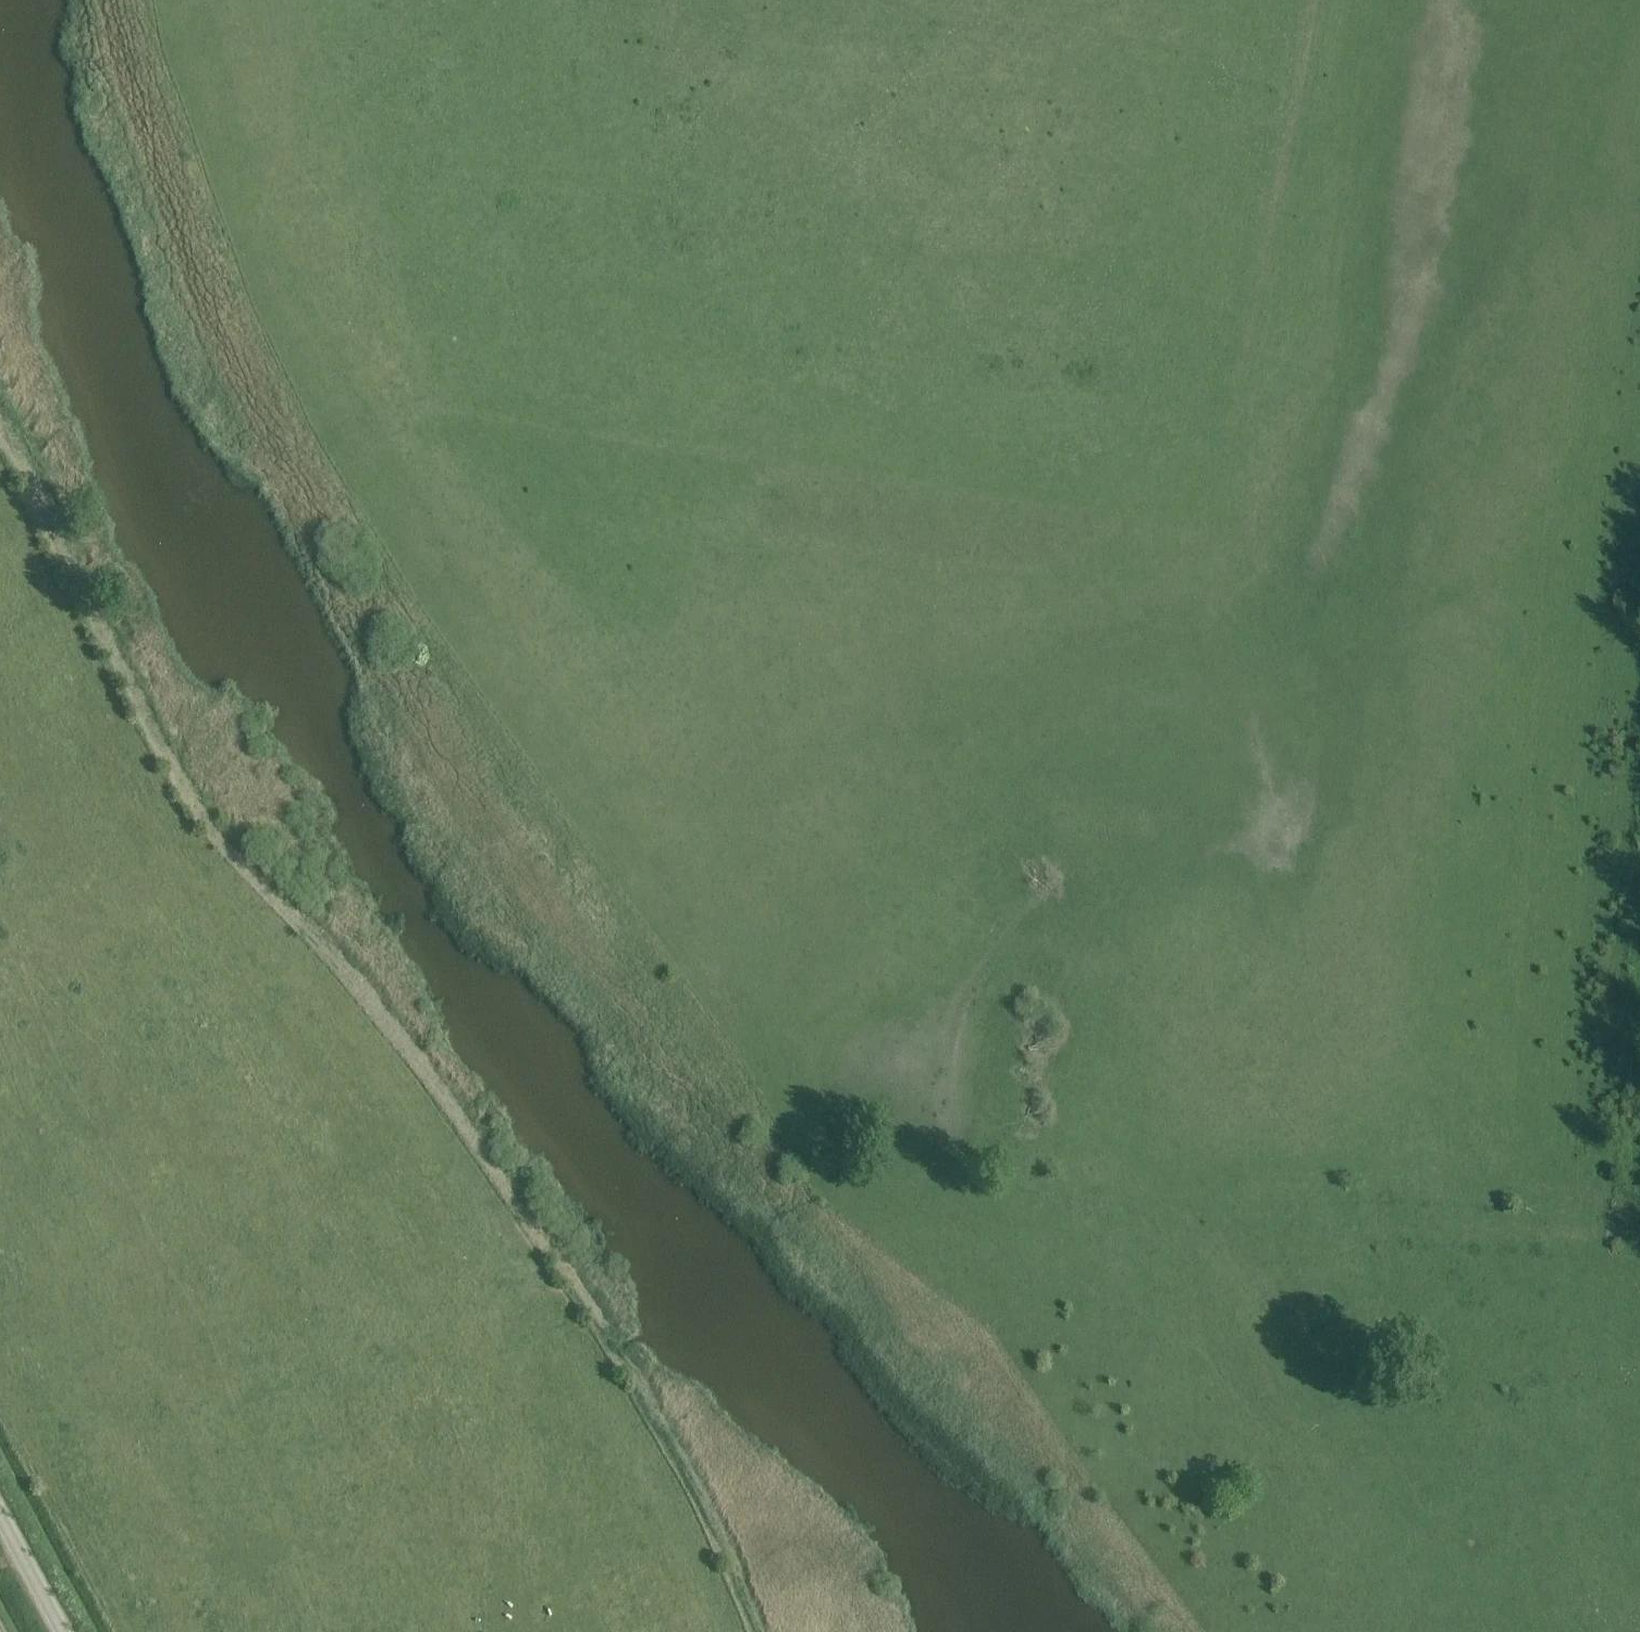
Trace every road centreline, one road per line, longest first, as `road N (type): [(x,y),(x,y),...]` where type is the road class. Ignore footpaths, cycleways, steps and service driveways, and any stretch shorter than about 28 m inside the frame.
road 1 (unclassified): [(62,1631),(0,1516)]

